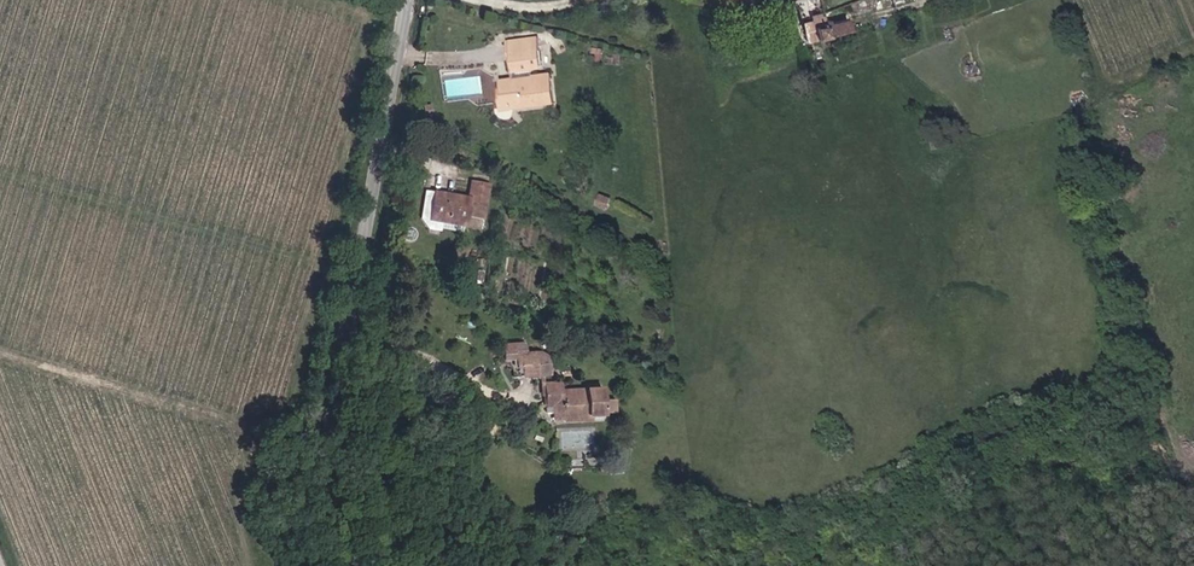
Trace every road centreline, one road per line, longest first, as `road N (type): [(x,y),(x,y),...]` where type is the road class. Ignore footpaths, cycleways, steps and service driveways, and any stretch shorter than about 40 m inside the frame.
road 1 (unclassified): [(316,565),(340,357),(402,0)]

